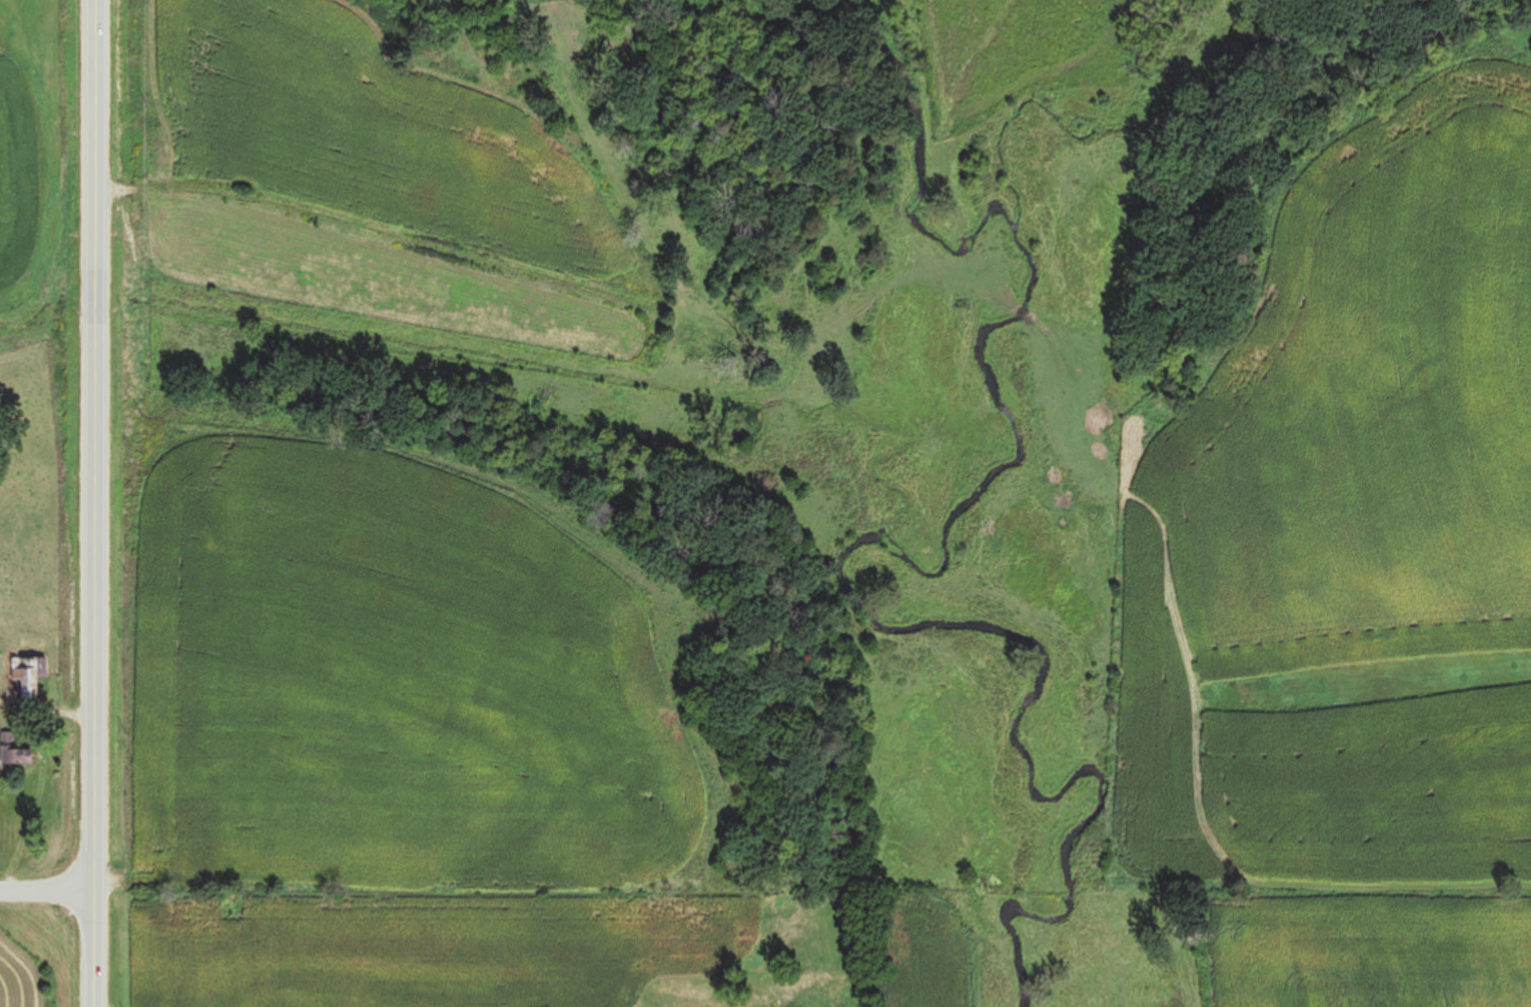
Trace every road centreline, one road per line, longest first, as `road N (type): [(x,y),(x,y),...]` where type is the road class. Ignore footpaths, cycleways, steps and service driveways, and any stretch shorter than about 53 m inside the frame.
road 1 (primary): [(92,1006),(97,0)]

